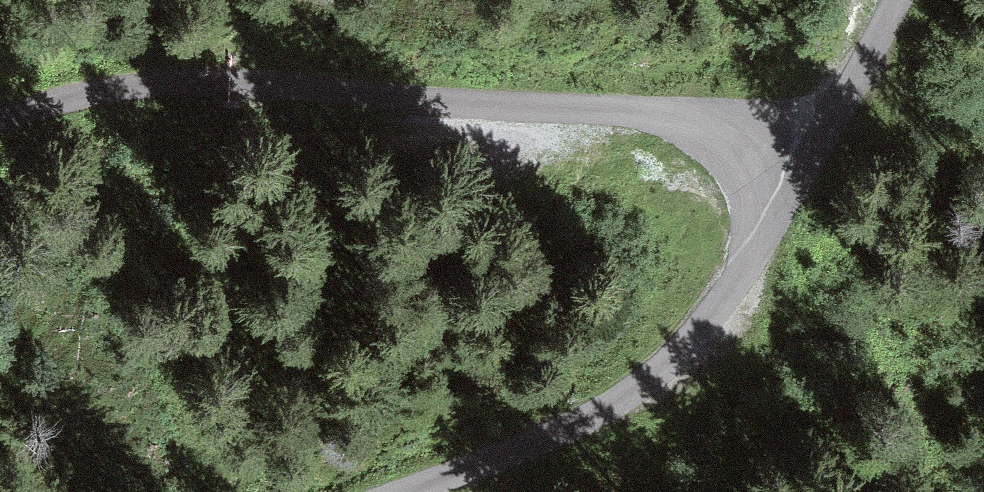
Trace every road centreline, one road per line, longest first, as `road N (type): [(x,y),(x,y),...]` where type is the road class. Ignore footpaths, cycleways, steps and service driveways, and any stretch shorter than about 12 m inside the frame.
road 1 (track): [(390,491),(612,404),(709,324),(737,288),(757,226),(752,167),(740,151),(694,125),(652,114),(146,83),(61,96),(0,117)]
road 2 (track): [(896,0),(874,49),(830,104),(752,167)]

